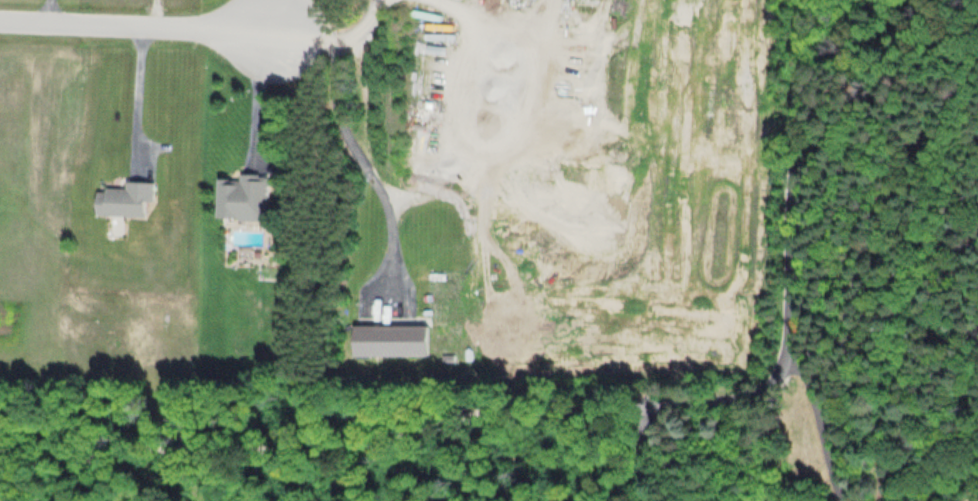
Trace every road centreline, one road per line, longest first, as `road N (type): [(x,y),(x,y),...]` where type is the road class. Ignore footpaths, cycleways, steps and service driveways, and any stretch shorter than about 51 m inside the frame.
road 1 (residential): [(740,376),(653,399),(493,410),(310,454),(174,444),(0,465)]
road 2 (residential): [(816,0),(805,232),(772,339),(740,376)]
road 3 (residential): [(0,20),(271,29)]

